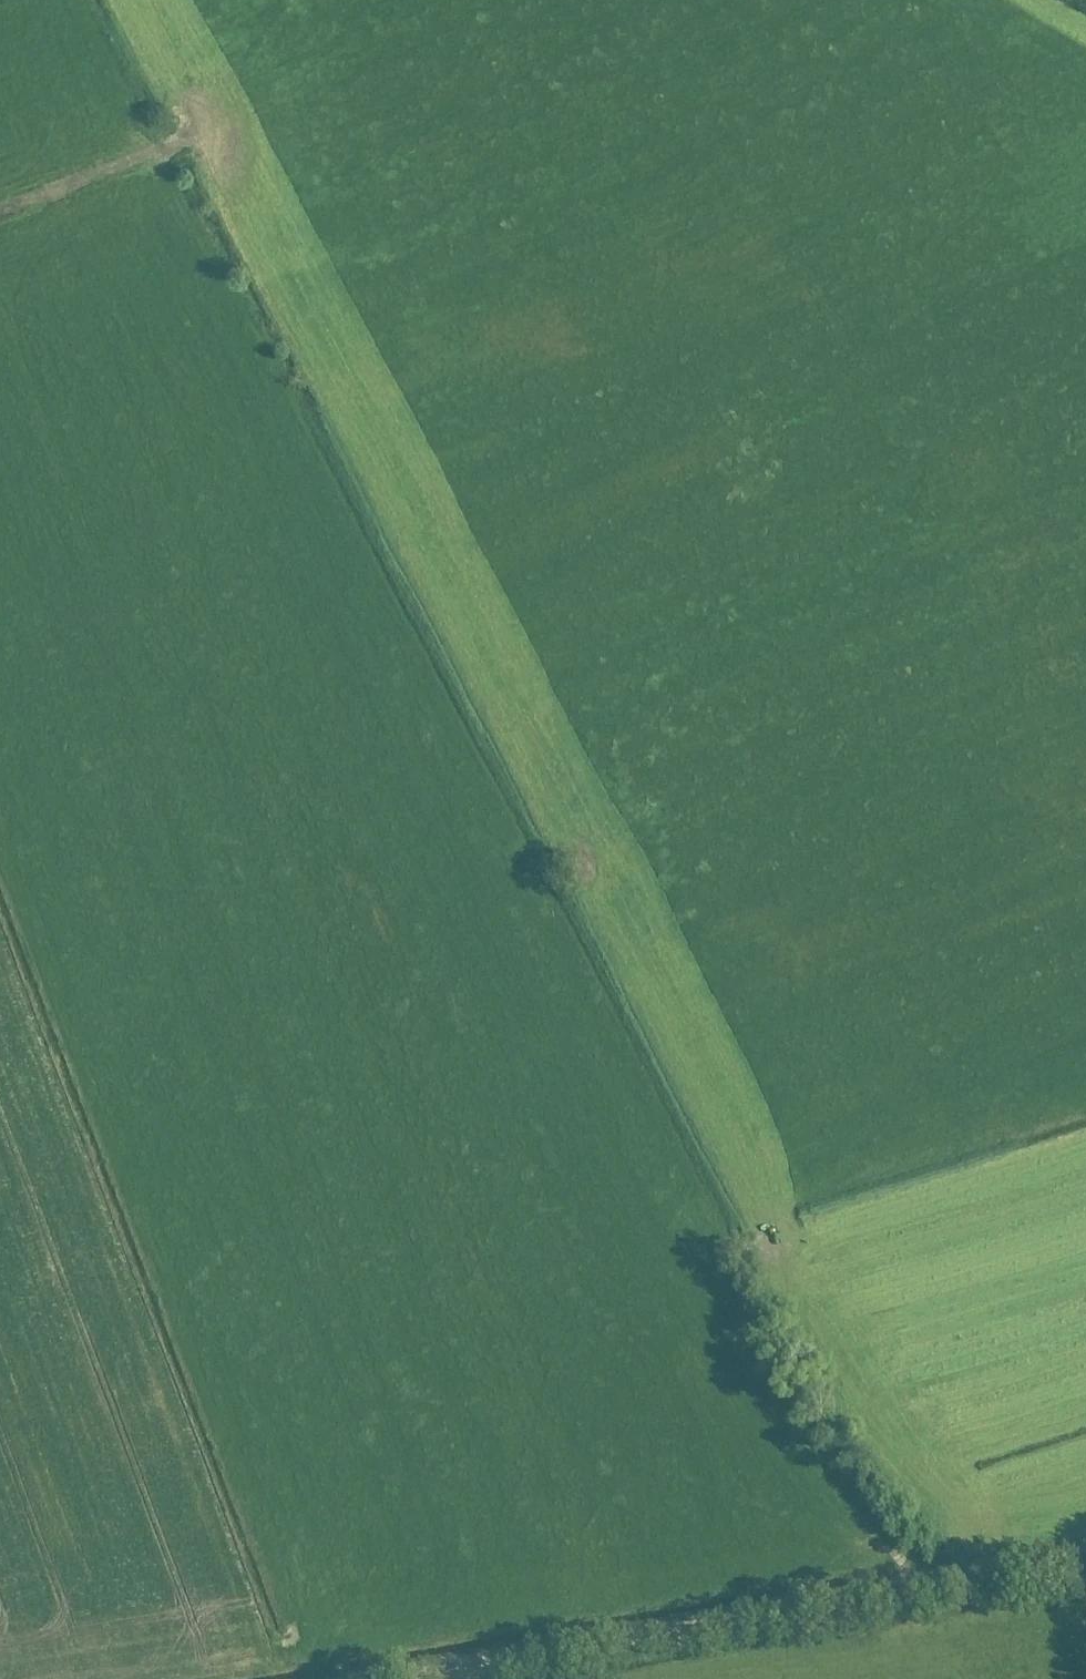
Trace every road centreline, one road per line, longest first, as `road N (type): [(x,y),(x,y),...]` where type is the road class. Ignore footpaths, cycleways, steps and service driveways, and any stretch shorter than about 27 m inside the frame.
road 1 (track): [(403,1678),(865,1601)]
road 2 (unclassified): [(865,1601),(1085,1561)]

